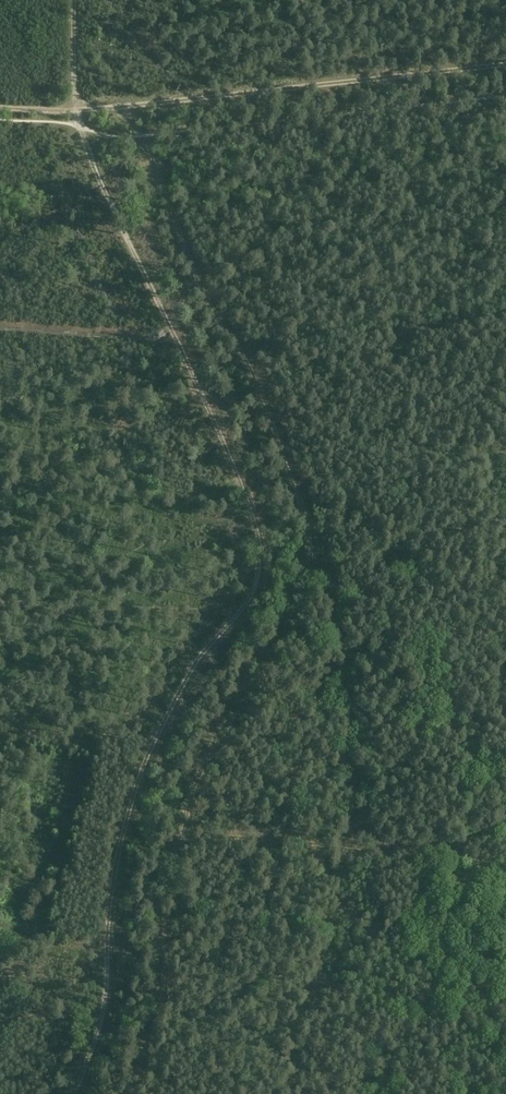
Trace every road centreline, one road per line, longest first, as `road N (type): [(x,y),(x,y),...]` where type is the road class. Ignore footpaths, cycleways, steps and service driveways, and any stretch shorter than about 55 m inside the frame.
road 1 (track): [(115,108),(141,137),(265,398),(312,596),(209,763),(182,841),(153,1033),(134,1093)]
road 2 (track): [(50,1093),(97,909),(185,685),(255,581),(256,540),(235,484),(75,110)]
road 3 (track): [(115,108),(505,65)]
road 4 (track): [(505,868),(185,832)]

